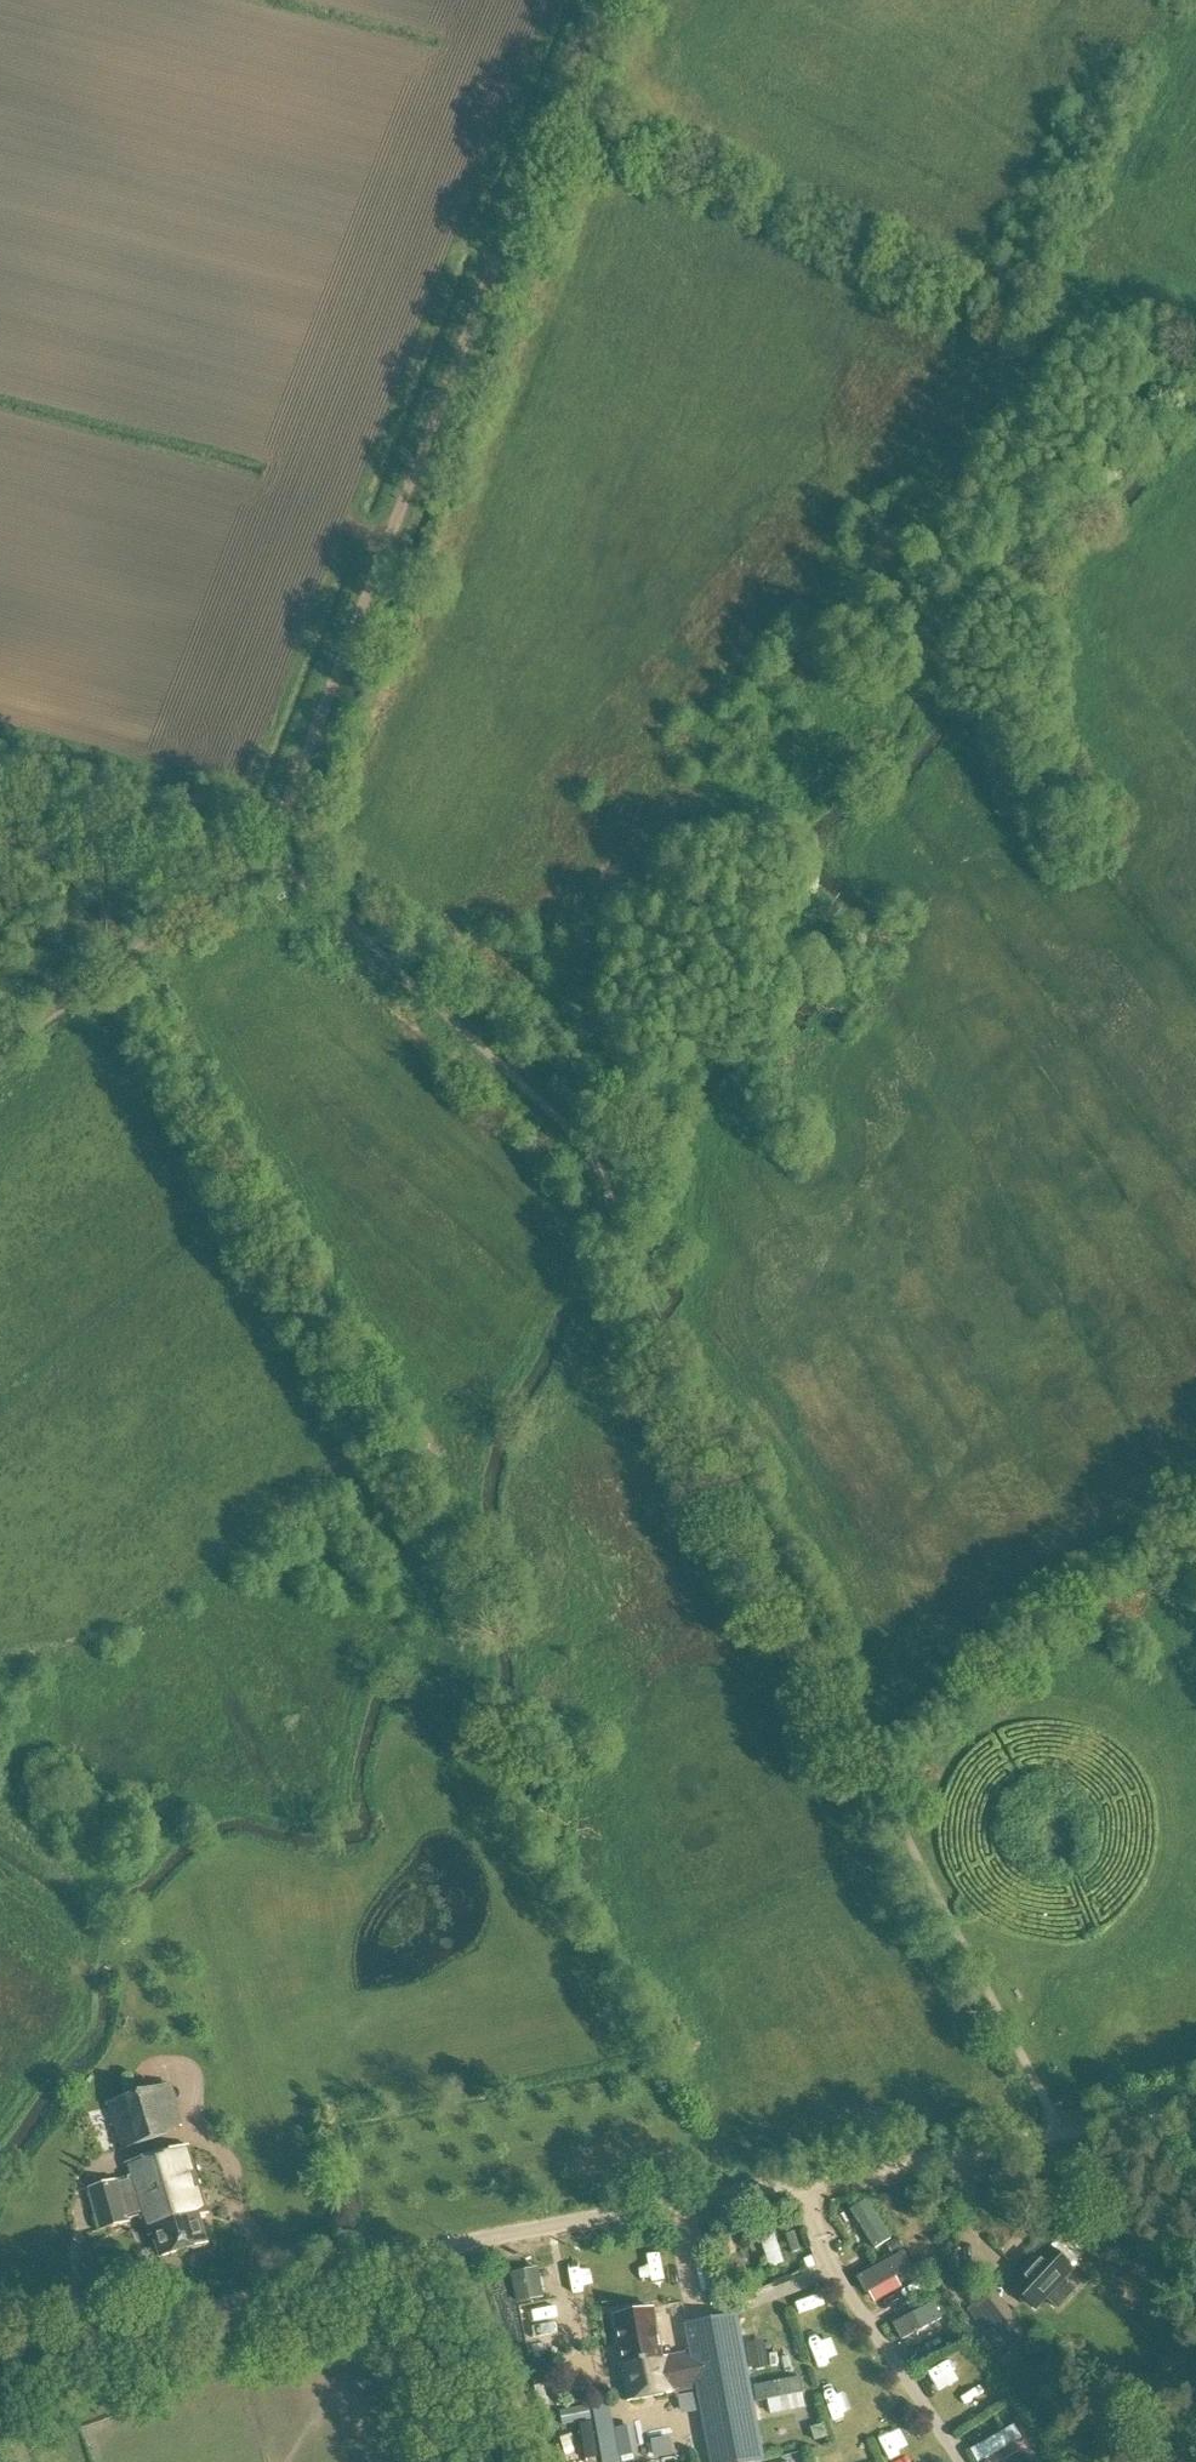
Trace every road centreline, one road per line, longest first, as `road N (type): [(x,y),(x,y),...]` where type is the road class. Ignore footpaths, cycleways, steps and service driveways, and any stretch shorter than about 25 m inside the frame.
road 1 (unclassified): [(0,2393),(88,2352),(265,2293),(454,2246),(1062,2134)]
road 2 (unclassified): [(269,849),(596,0)]
road 3 (track): [(269,849),(0,1051)]
road 4 (track): [(541,2461),(454,2246)]

